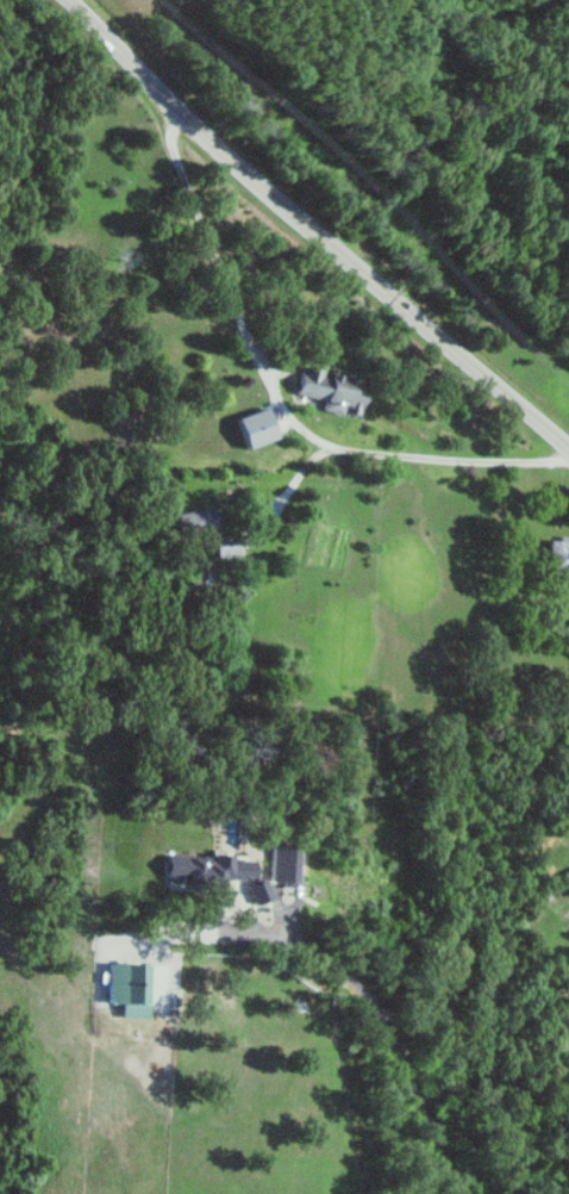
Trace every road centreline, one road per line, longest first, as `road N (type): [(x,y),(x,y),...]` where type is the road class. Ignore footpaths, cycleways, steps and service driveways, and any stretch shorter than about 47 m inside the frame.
road 1 (secondary): [(568,453),(189,130),(69,0)]

